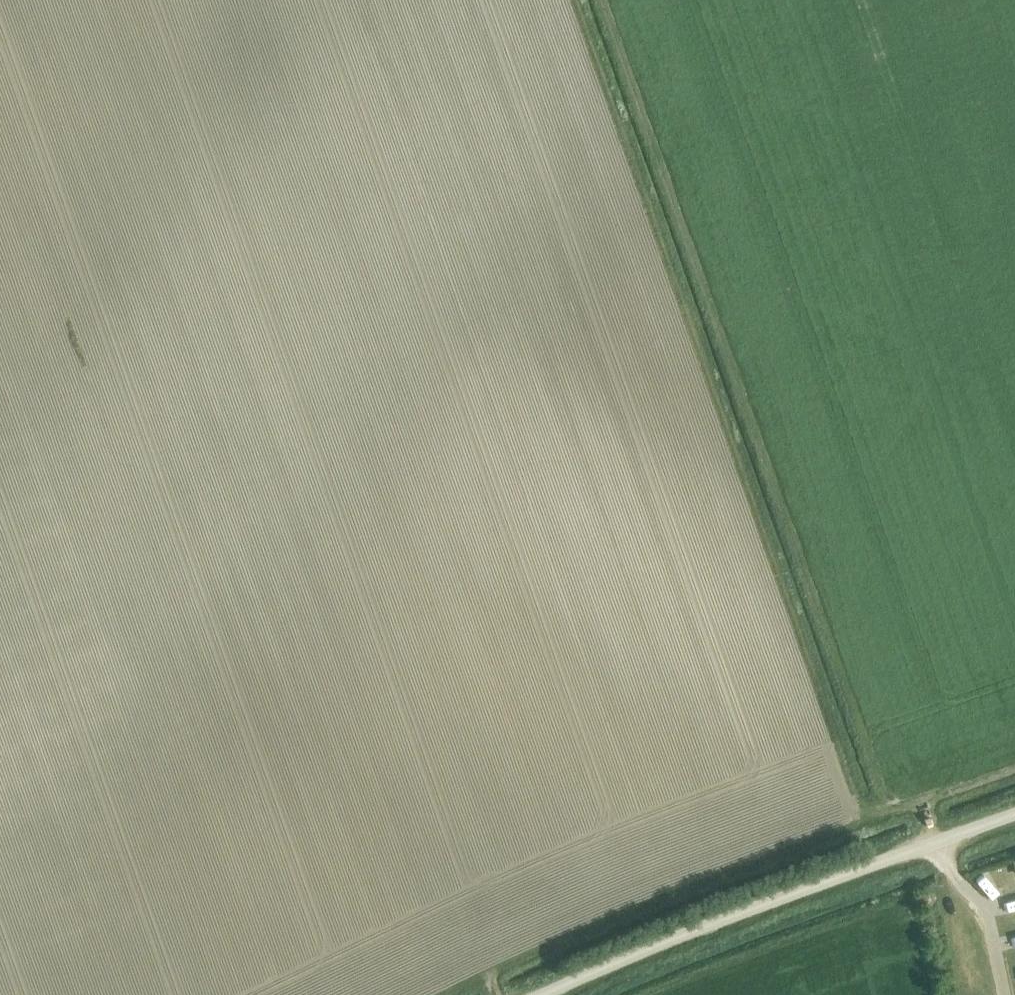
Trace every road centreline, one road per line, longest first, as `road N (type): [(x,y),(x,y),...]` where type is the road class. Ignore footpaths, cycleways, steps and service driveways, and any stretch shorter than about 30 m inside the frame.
road 1 (unclassified): [(554,994),(692,930),(1014,813)]

